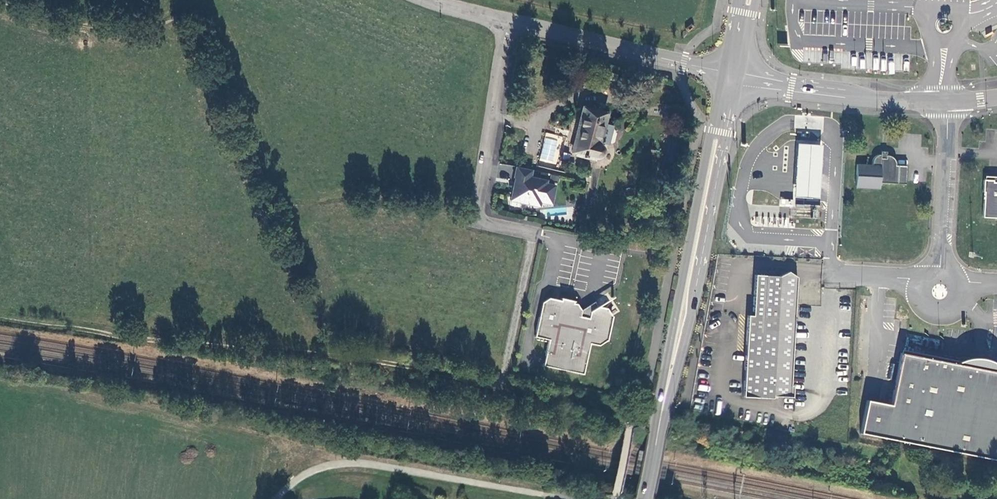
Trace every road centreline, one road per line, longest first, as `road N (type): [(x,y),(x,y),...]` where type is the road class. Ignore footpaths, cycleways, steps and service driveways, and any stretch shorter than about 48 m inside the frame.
road 1 (track): [(0,321),(338,359),(609,416),(628,429)]
road 2 (primary): [(734,76),(644,498)]
road 3 (residential): [(539,235),(477,223),(505,22)]
road 4 (unclassified): [(734,76),(505,22)]
road 5 (track): [(0,12),(125,33),(172,20),(190,0)]
road 6 (tertiary): [(734,76),(926,101)]
road 7 (unclassified): [(948,102),(941,269)]

